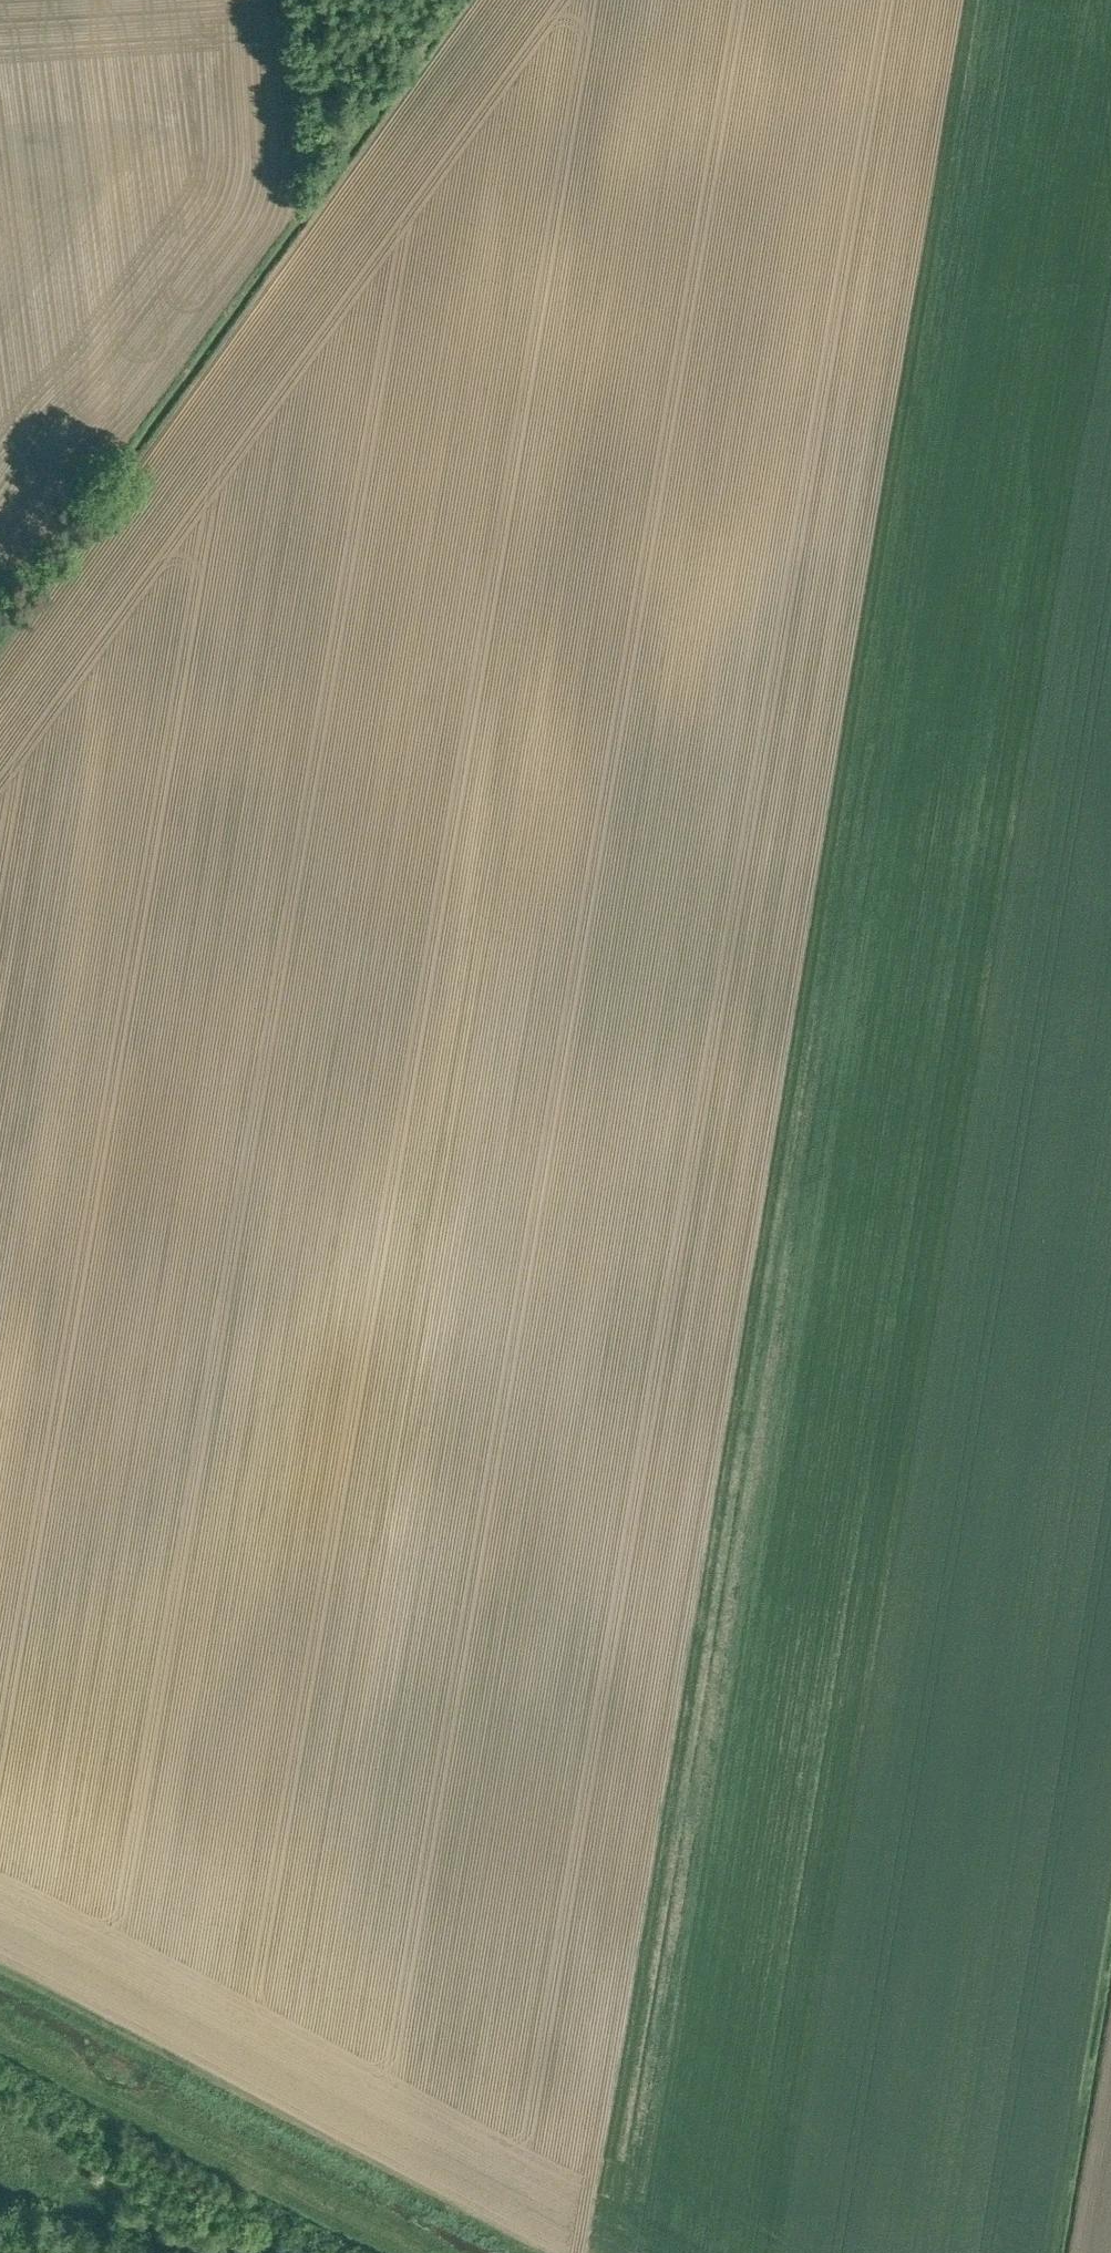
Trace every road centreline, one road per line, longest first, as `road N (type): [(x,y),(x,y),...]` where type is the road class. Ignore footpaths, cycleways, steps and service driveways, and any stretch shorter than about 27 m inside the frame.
road 1 (track): [(0,1985),(530,2252)]
road 2 (track): [(0,2044),(391,2252)]

